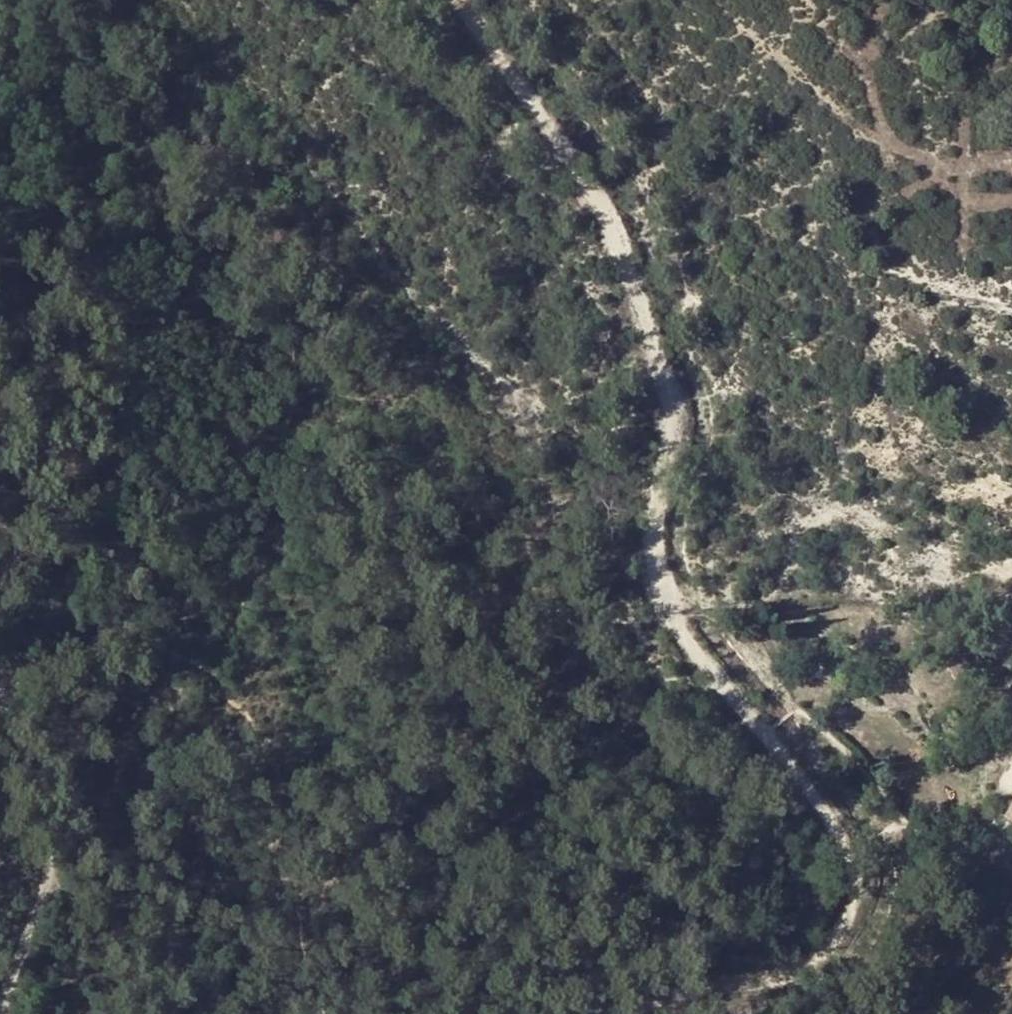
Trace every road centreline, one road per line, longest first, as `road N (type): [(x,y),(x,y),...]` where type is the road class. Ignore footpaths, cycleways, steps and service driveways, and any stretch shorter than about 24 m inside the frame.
road 1 (track): [(656,1013),(744,981),(837,962),(852,874),(827,817),(672,615),(652,558),(667,406),(621,232),(456,0)]
road 2 (track): [(1,1013),(54,868),(51,812),(0,678)]
road 3 (track): [(0,577),(66,511),(70,473),(0,379)]

